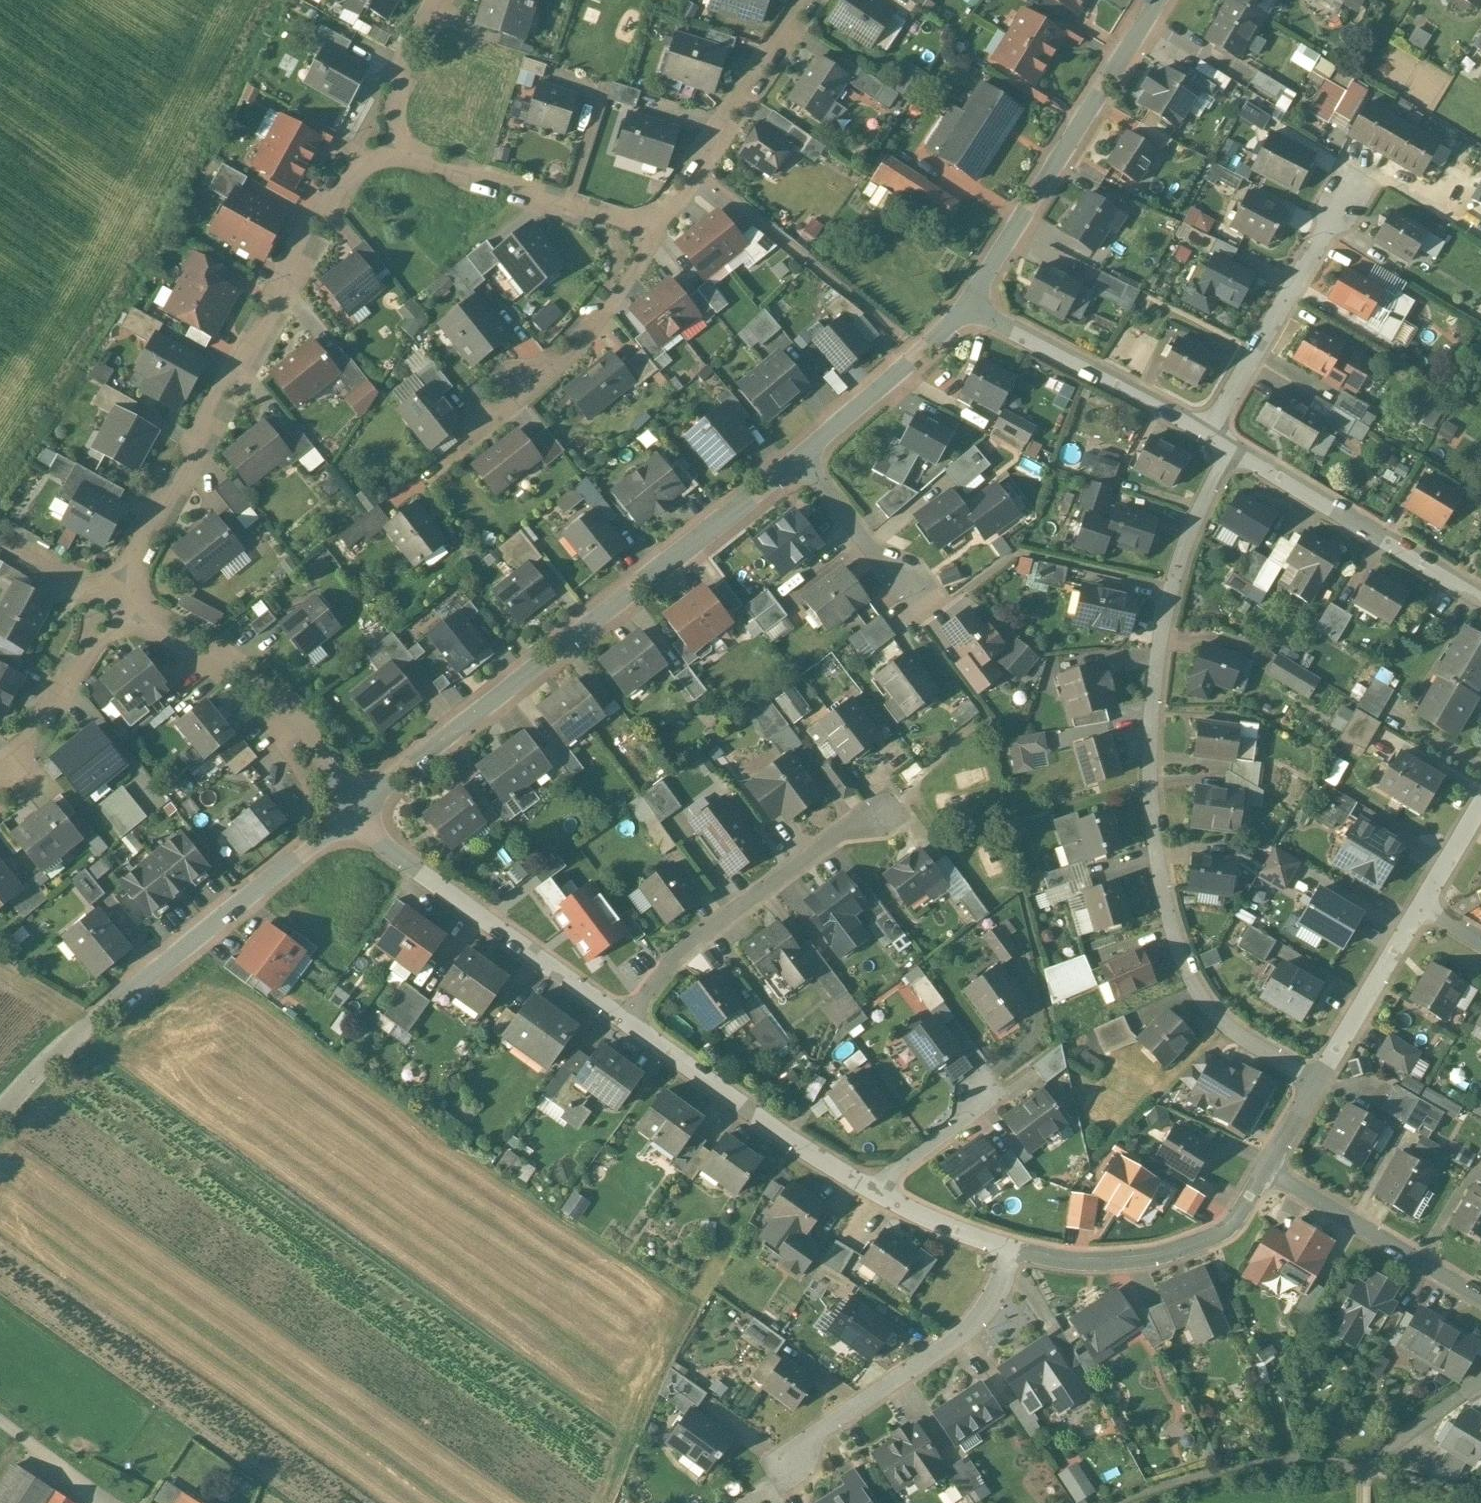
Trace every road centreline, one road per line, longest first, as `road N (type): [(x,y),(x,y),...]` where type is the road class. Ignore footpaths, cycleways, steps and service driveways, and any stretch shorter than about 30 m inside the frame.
road 1 (residential): [(1316,1082),(1215,1015),(1186,968),(1157,858),(1150,794),(1156,668),(1173,588),(1219,472),(1218,437)]
road 2 (residential): [(800,455),(352,810)]
road 3 (residential): [(368,140),(107,596)]
road 4 (residential): [(1156,0),(967,305)]
road 5 (residential): [(624,1017),(377,840),(352,810)]
road 6 (residential): [(107,596),(172,643),(258,681),(304,729),(352,810)]
road 7 (residential): [(352,810),(92,1020)]
road 8 (residential): [(624,1017),(672,958),(879,808)]
road 9 (residential): [(1014,1248),(996,1293),(962,1333),(823,1426),(794,1465)]
road 10 (residential): [(1480,597),(1218,437)]
road 11 (residential): [(874,1192),(788,1139),(624,1017)]
road 12 (residential): [(1218,437),(1223,403),(1359,172)]
road 13 (residential): [(368,140),(647,242)]
road 14 (residential): [(1266,1169),(1230,1224),(1168,1252),(1093,1261),(1014,1248)]
road 15 (residential): [(800,0),(647,242)]
road 16 (residential): [(1218,437),(967,305)]
road 17 (residential): [(1480,1300),(1266,1169)]
road 18 (residential): [(647,242),(607,304),(495,409)]
road 19 (residential): [(967,305),(800,455)]
road 20 (residential): [(0,776),(79,664),(107,596)]
road 21 (residential): [(1420,907),(1316,1082)]
road 22 (residential): [(874,1192),(1003,1082)]
road 23 (residential): [(800,455),(865,544),(909,582)]
road 24 (residential): [(445,0),(368,140)]
road 25 (residential): [(1014,1248),(874,1192)]
road 26 (unclassified): [(92,1020),(0,1117)]
road 27 (residential): [(107,596),(0,540)]

